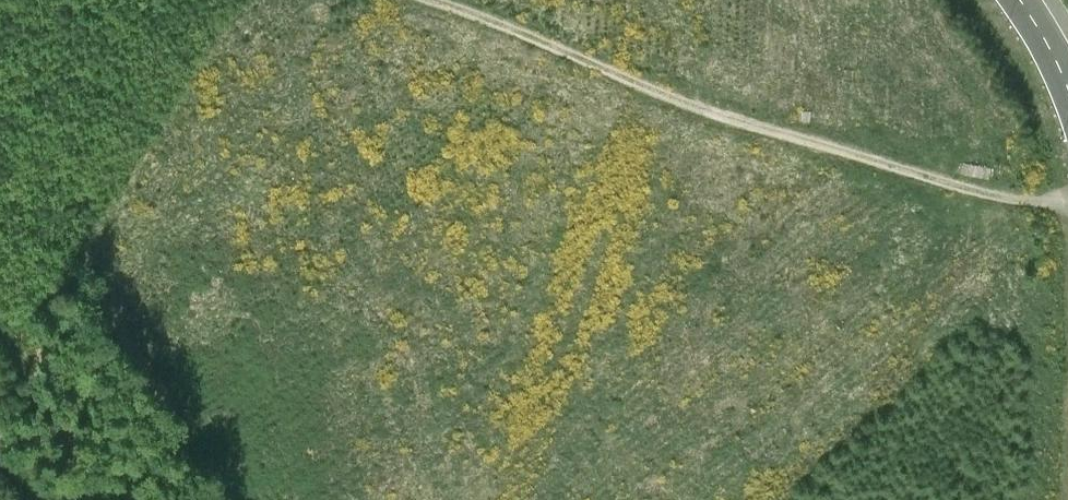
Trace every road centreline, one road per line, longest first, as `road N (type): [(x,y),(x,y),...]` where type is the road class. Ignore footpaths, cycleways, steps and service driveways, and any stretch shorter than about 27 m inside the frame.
road 1 (track): [(1067,202),(942,182),(736,121),(441,0)]
road 2 (track): [(115,499),(0,303)]

